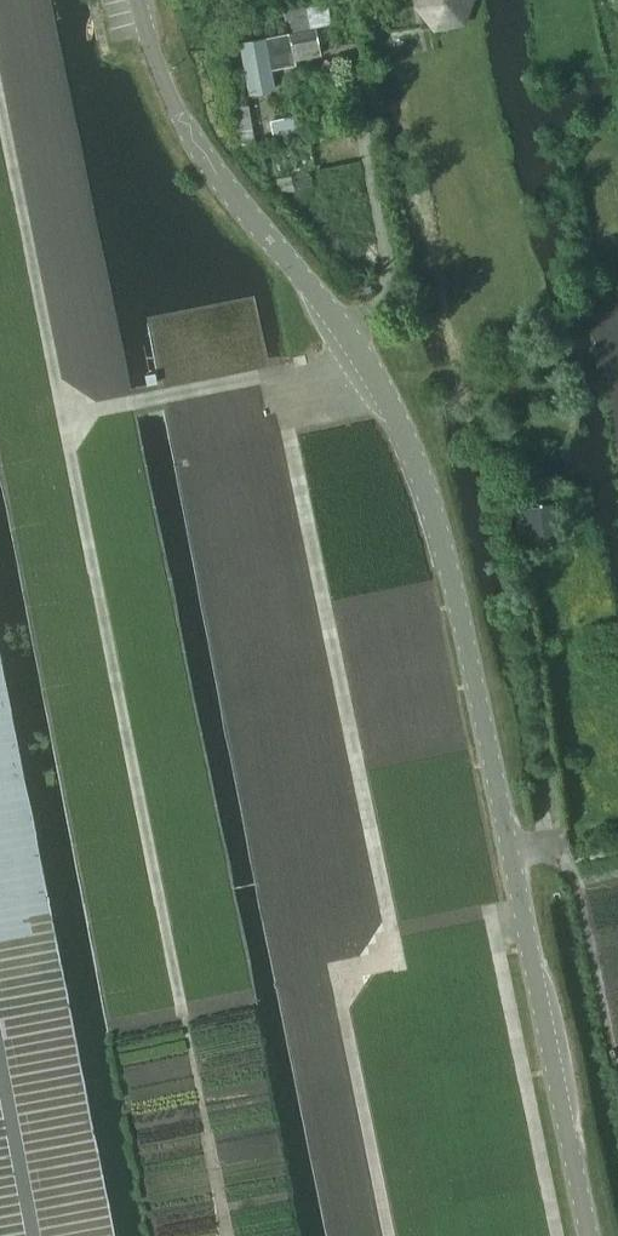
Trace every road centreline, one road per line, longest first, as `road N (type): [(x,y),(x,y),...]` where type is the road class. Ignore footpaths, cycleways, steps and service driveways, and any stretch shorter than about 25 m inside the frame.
road 1 (unclassified): [(589,1235),(427,477),(341,324),(265,243),(200,154),(139,0)]
road 2 (track): [(398,1235),(355,1016)]

